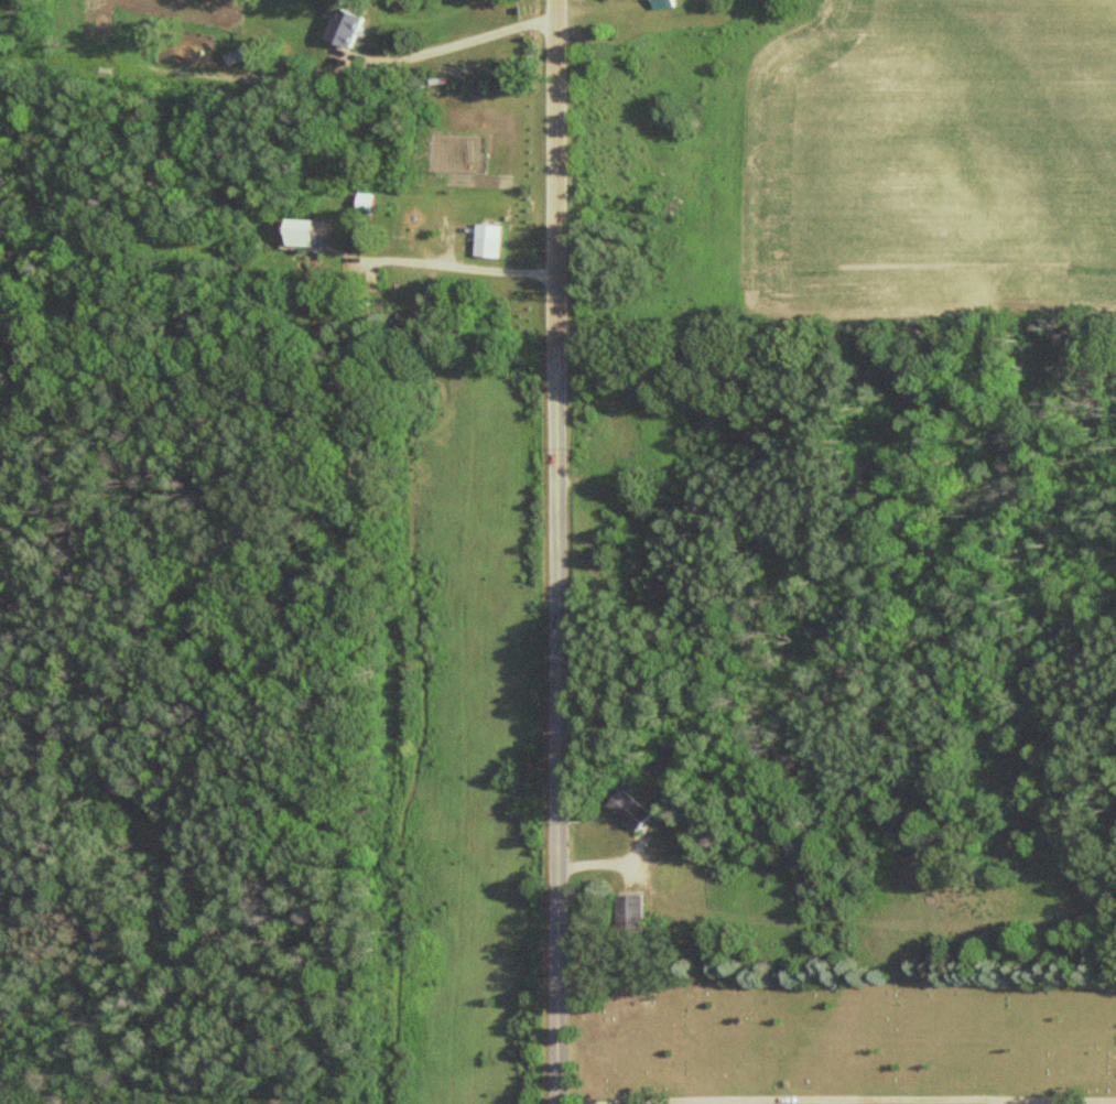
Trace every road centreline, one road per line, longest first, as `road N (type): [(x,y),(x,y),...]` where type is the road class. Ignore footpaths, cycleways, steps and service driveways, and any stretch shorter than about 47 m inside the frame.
road 1 (residential): [(553,1103),(556,359)]
road 2 (residential): [(556,359),(554,0)]

